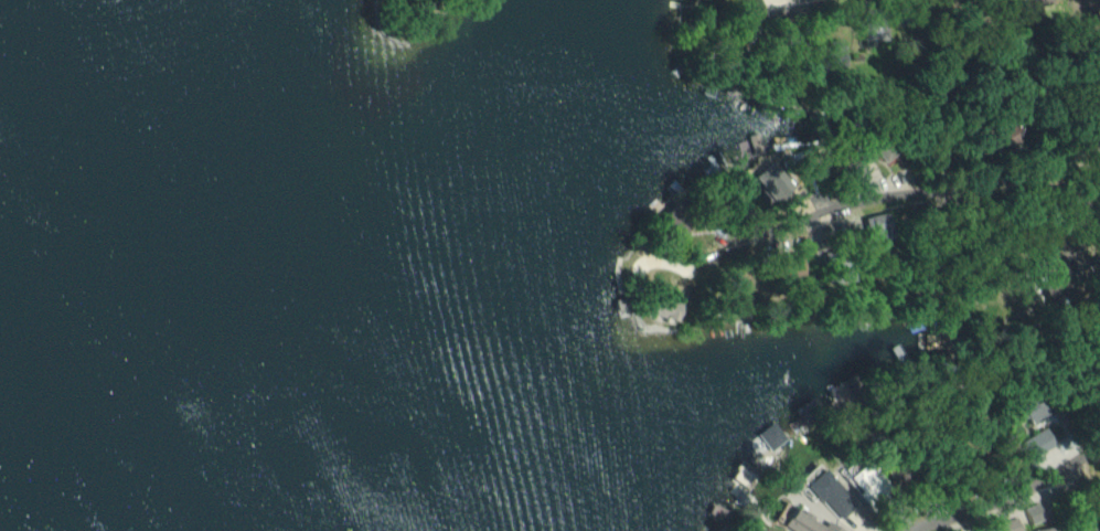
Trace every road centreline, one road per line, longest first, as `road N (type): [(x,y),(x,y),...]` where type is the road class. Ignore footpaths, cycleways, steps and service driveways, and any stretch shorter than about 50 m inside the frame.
road 1 (residential): [(1099,146),(1001,180),(837,206),(737,243),(698,266)]
road 2 (residential): [(1099,441),(1036,486),(904,530)]

